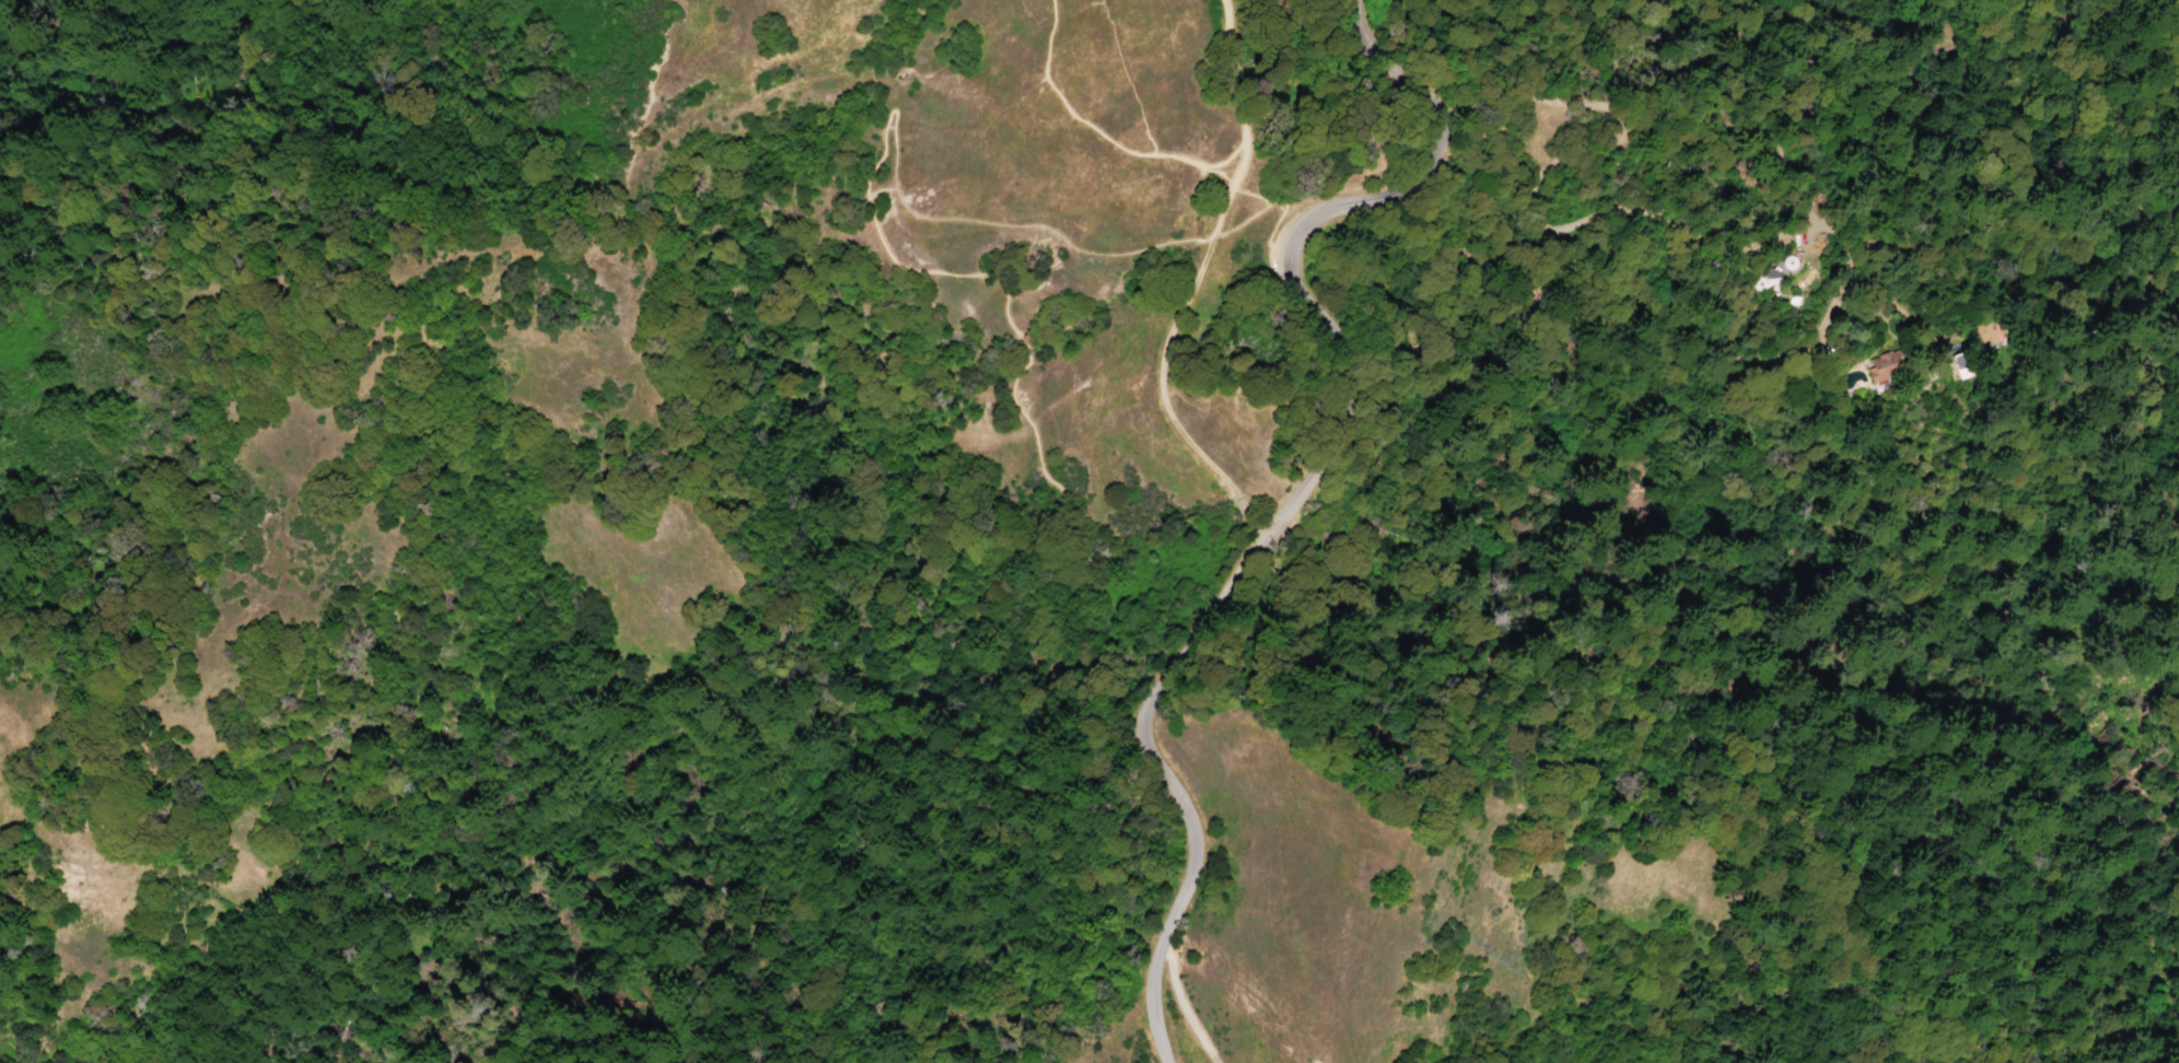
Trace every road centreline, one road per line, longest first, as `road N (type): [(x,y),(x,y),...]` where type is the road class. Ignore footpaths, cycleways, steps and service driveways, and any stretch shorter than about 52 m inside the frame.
road 1 (tertiary): [(1414,176),(1310,218),(1293,237),(1294,282),(1348,372),(1343,409),(1313,472),(1141,720),(1146,751),(1192,825),(1188,875),(1152,965),(1149,1004),(1166,1062)]
road 2 (track): [(1277,523),(1192,449),(1176,423),(1165,375),(1170,327),(1197,287),(1240,170),(1222,0)]
road 3 (track): [(2178,237),(2093,144),(2038,121),(1944,100),(1891,54),(1793,0)]
road 4 (tertiary): [(1414,176),(1444,143),(1445,121),(1374,46),(1356,0)]

